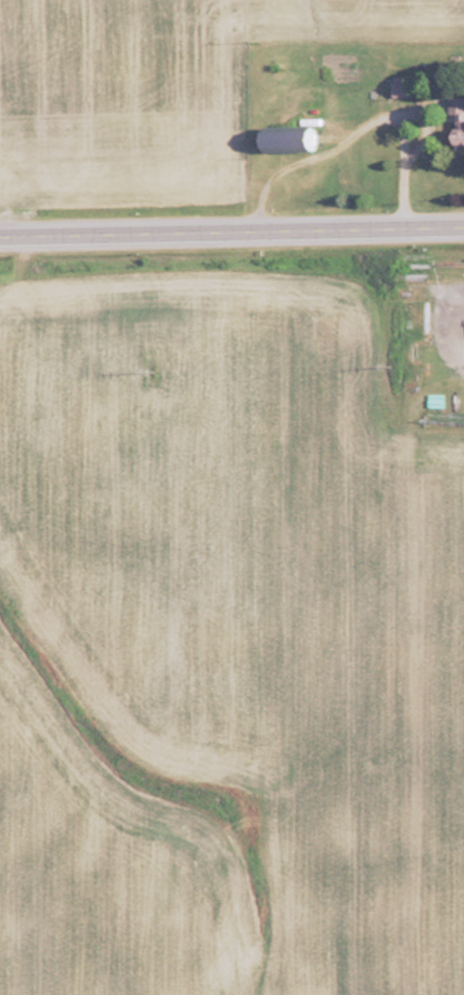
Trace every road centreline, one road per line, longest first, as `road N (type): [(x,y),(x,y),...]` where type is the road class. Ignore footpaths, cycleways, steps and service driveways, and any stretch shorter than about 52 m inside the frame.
road 1 (primary): [(0,240),(463,230)]

